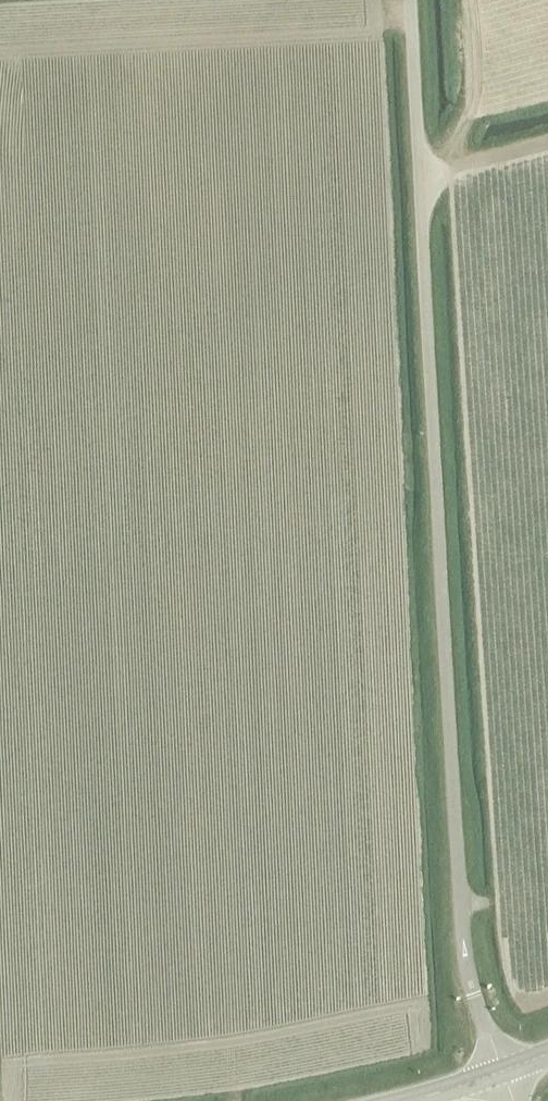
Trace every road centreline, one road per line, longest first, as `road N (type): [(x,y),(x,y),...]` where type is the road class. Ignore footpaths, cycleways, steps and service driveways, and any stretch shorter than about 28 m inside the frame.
road 1 (unclassified): [(502,1070),(471,987),(462,929),(409,0)]

